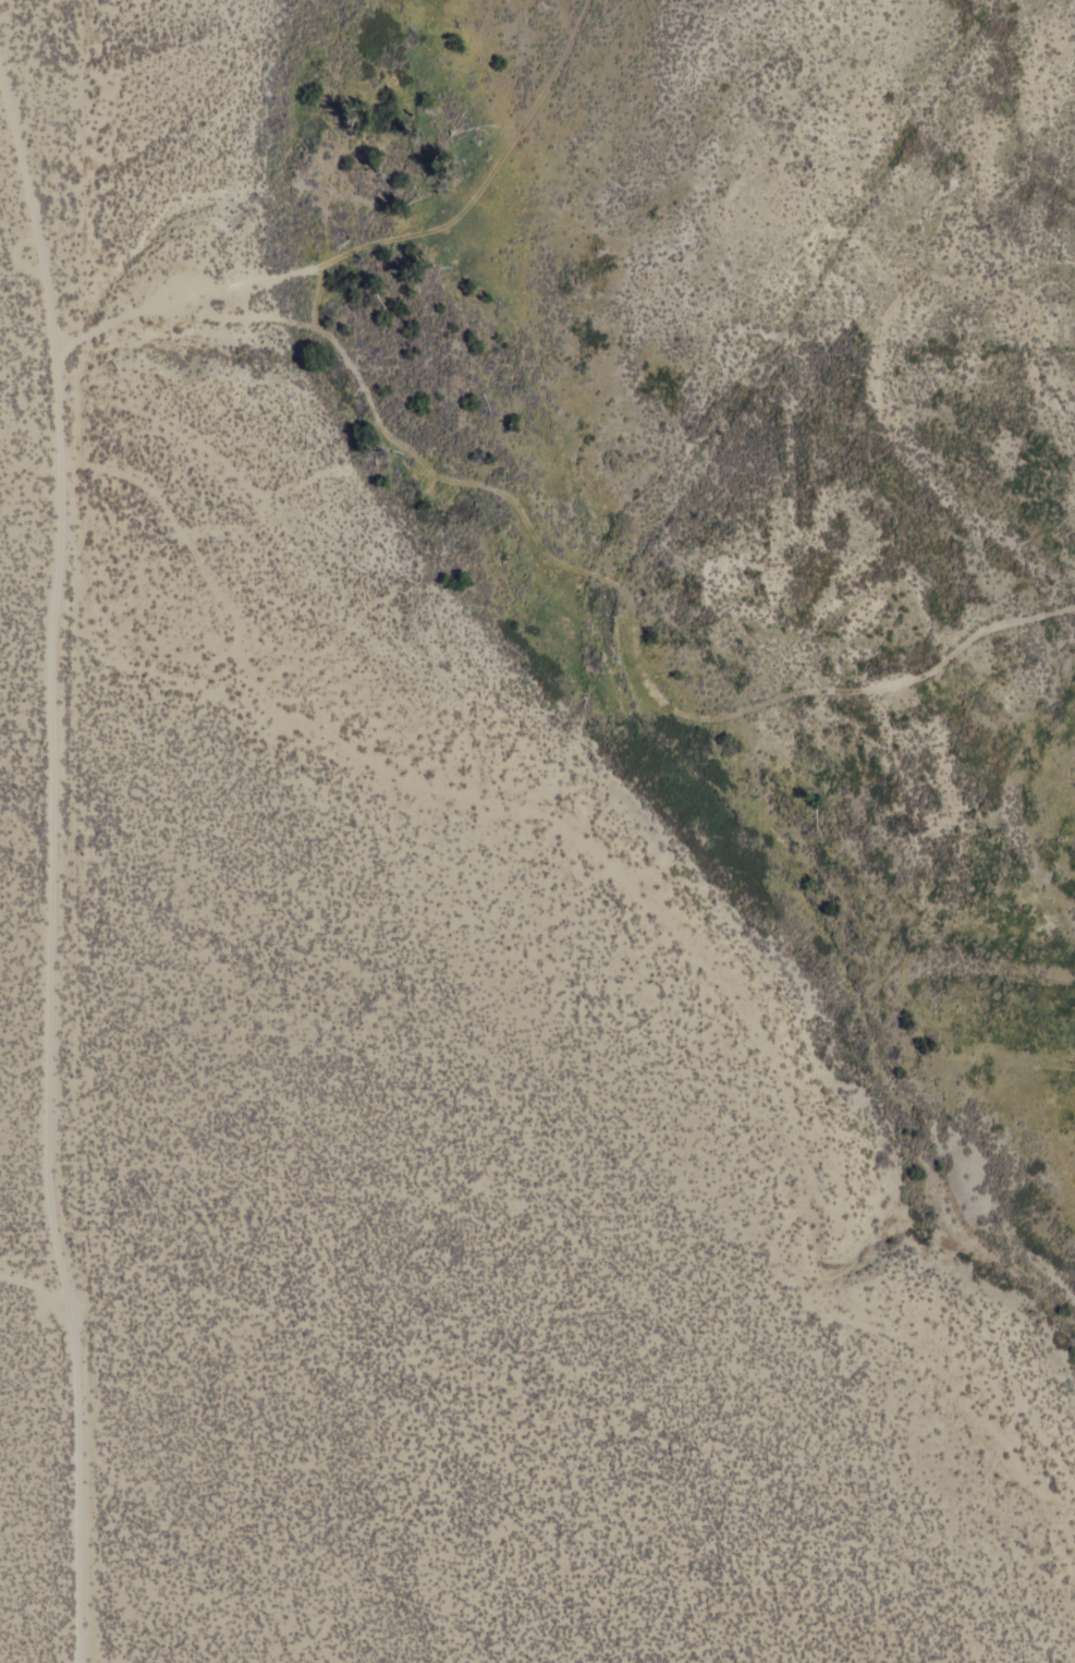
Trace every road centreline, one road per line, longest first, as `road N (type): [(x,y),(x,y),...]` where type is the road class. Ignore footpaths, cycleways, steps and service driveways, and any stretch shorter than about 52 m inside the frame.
road 1 (track): [(78,1662),(71,1321),(49,1205),(52,652),(62,527),(58,348),(0,78)]
road 2 (track): [(191,305),(302,320),(329,338),(381,423),(441,473),(513,499),(554,557),(620,588),(647,685),(677,709),(706,717),(924,675),(1003,623),(1074,606)]
road 3 (track): [(595,0),(543,107),(454,222),(58,348)]

